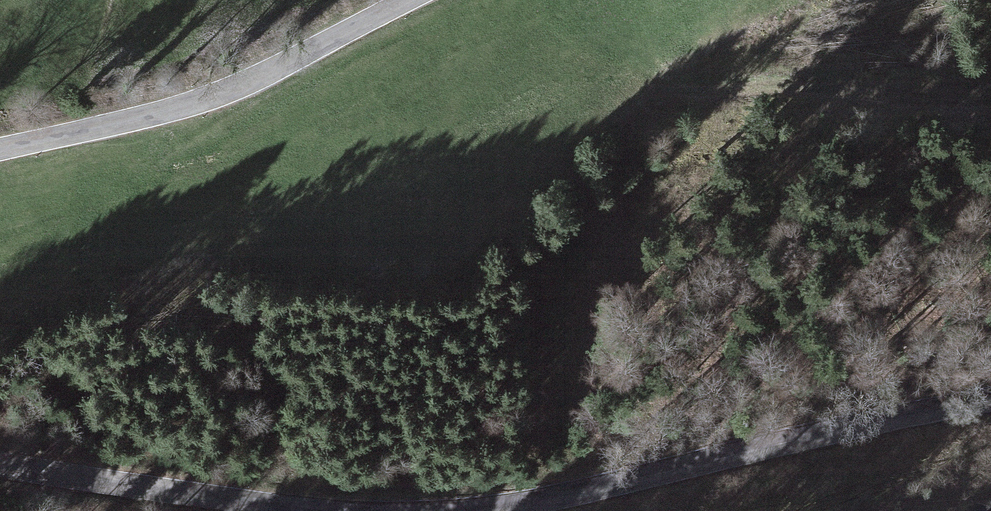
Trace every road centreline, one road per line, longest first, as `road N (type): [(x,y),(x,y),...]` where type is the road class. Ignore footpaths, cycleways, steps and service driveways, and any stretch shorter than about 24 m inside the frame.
road 1 (tertiary): [(990,397),(598,486),(452,507),(270,500),(0,460)]
road 2 (tertiary): [(0,149),(204,100),(406,0)]
road 3 (track): [(598,0),(643,56),(694,85),(990,97)]

